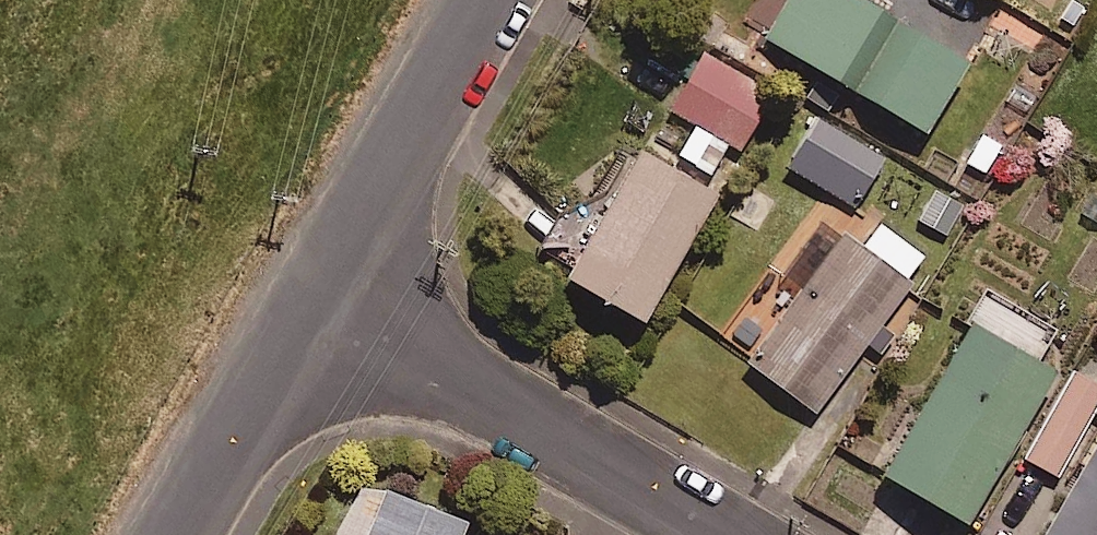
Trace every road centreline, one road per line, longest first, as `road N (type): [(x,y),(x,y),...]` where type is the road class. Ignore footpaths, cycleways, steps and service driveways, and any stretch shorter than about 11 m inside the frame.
road 1 (residential): [(317,291),(728,534)]
road 2 (unclassified): [(317,291),(490,0)]
road 3 (unclassified): [(177,534),(317,291)]

